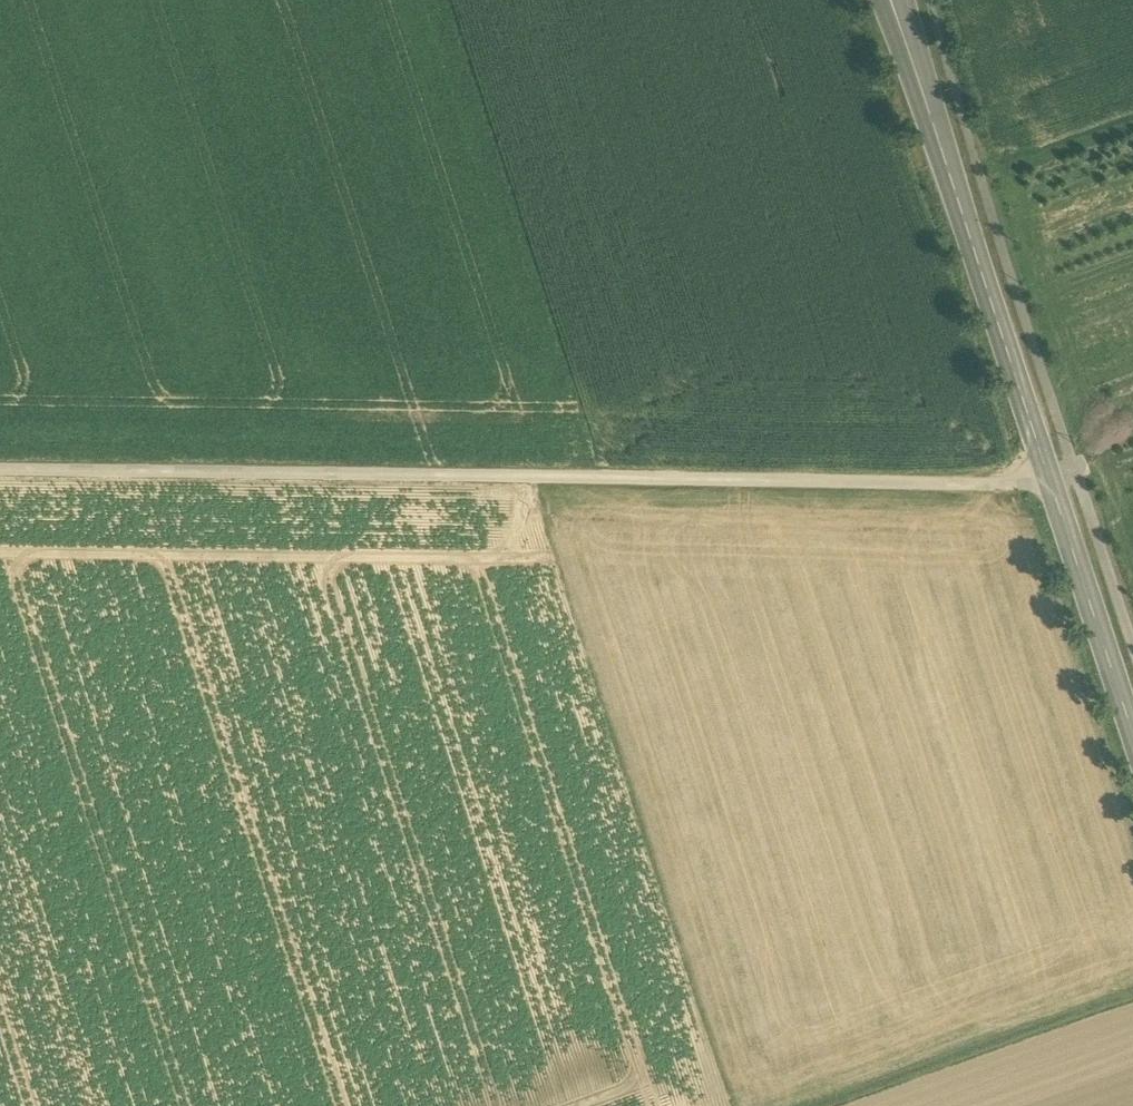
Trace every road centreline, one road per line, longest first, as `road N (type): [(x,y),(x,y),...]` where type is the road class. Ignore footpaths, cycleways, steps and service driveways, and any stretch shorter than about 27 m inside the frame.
road 1 (track): [(1049,483),(0,469)]
road 2 (secondary): [(1132,736),(891,0)]
road 3 (track): [(850,1105),(1132,999)]

